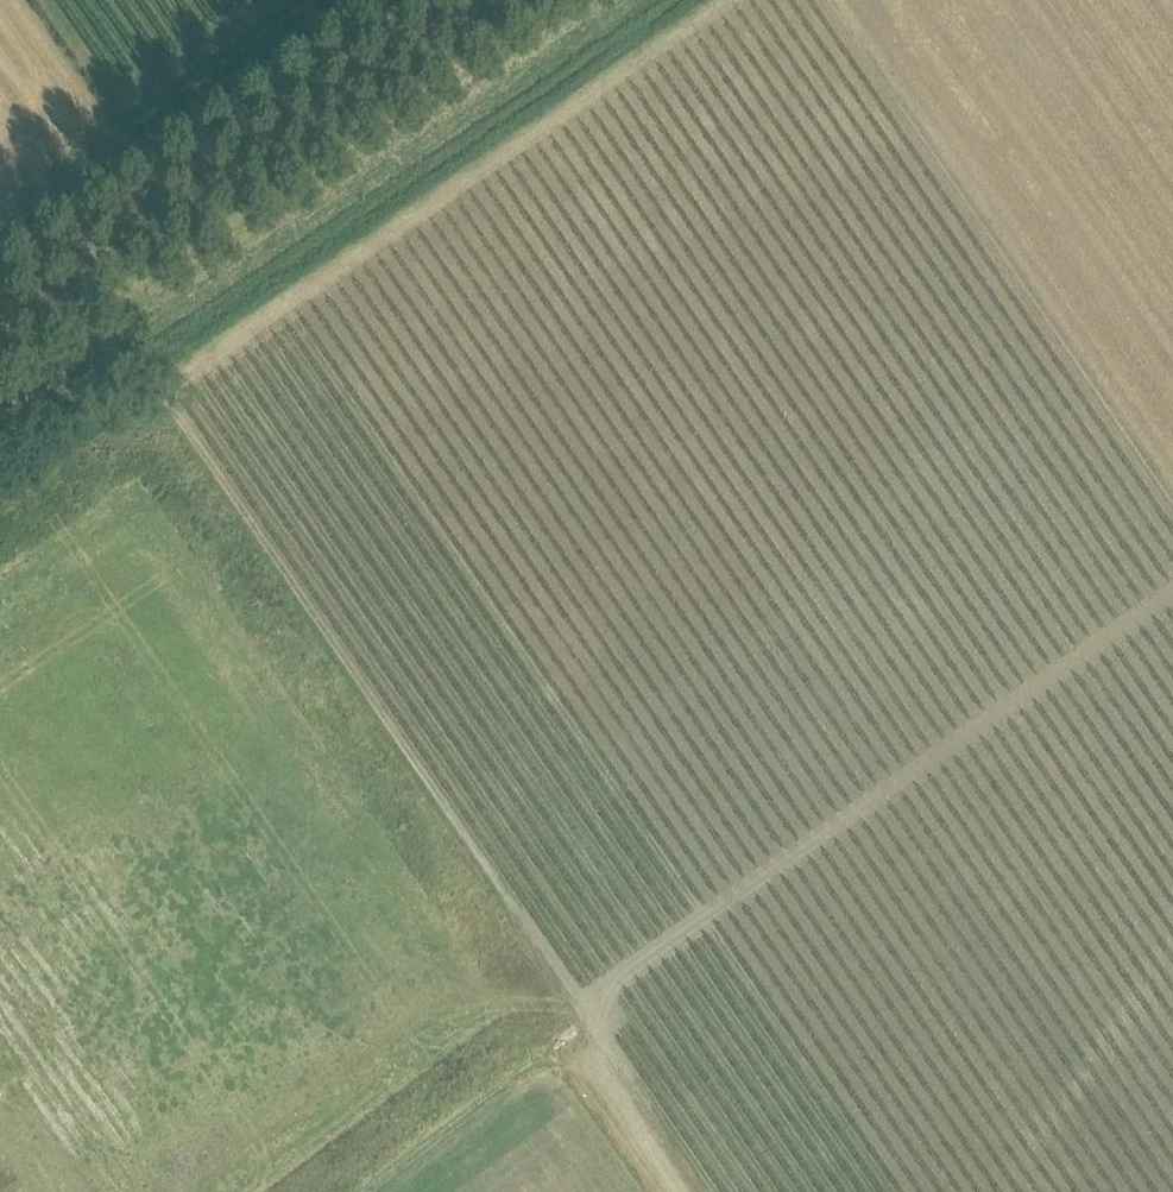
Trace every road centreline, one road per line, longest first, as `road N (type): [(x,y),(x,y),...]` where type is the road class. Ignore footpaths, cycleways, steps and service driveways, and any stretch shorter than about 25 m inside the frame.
road 1 (track): [(377,0),(0,262)]

